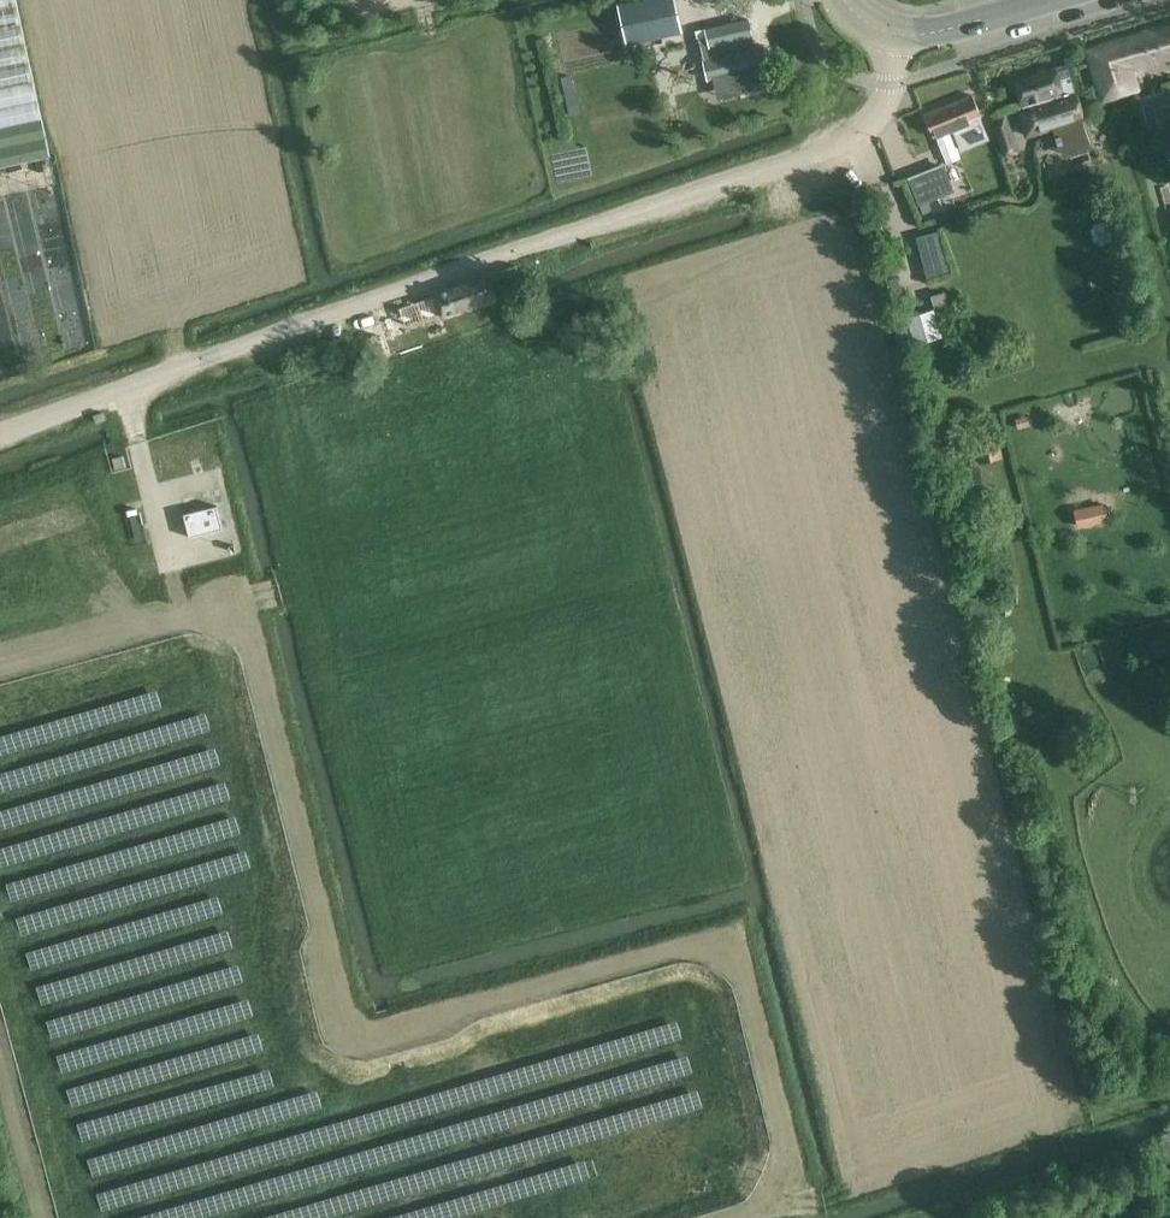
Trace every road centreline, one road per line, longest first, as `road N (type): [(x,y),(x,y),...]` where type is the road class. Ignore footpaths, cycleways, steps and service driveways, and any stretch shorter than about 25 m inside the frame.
road 1 (unclassified): [(0,431),(858,135),(891,86),(903,36)]
road 2 (tertiary): [(903,36),(1041,0)]

